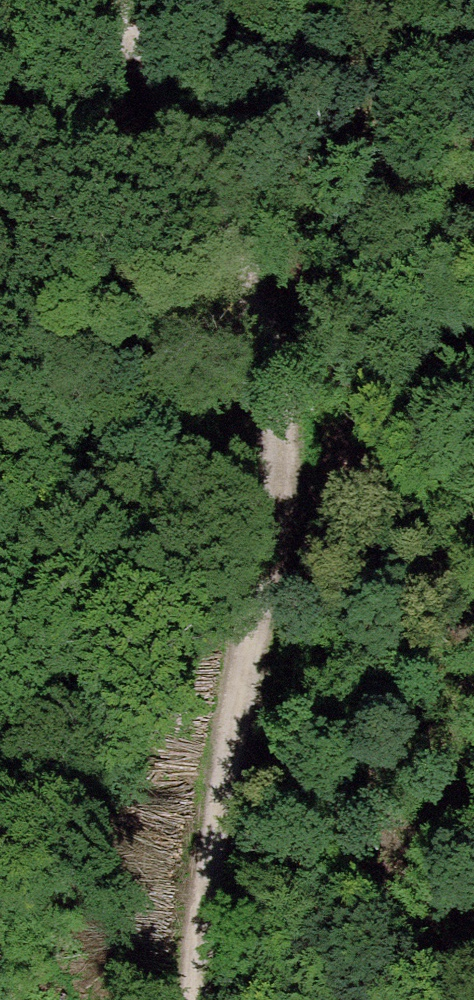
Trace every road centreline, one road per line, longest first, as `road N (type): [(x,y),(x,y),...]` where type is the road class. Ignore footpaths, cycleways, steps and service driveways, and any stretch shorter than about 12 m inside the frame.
road 1 (track): [(189,999),(194,892),(273,512),(277,416),(263,324),(237,252),(143,61),(97,0)]
road 2 (track): [(237,252),(119,469),(0,603)]

